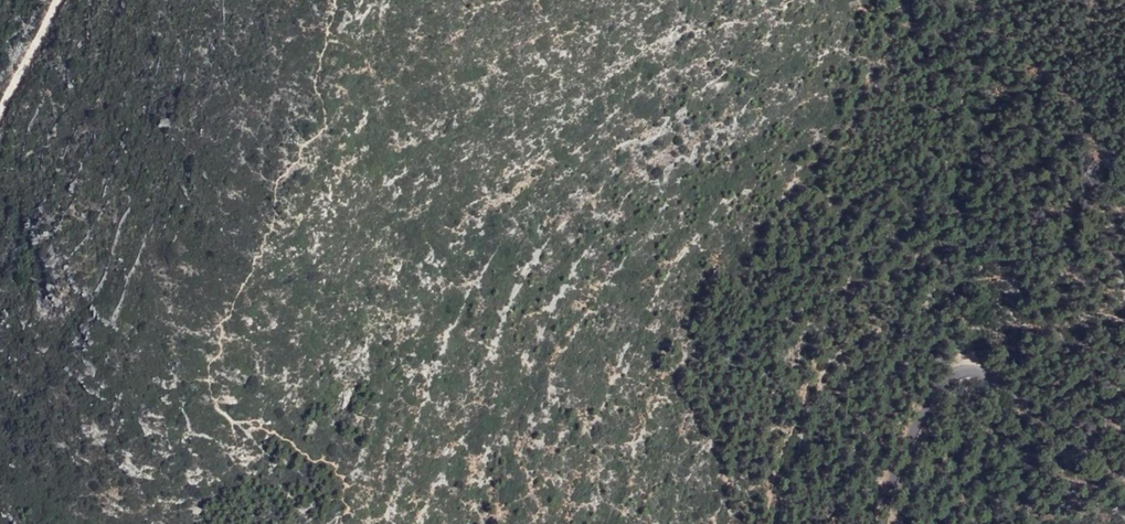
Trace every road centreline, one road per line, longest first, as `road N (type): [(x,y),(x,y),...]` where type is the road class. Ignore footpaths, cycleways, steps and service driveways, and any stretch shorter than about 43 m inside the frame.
road 1 (unclassified): [(881,523),(890,476),(925,403),(949,376),(969,370),(996,378),(1124,473)]
road 2 (track): [(54,0),(0,113)]

